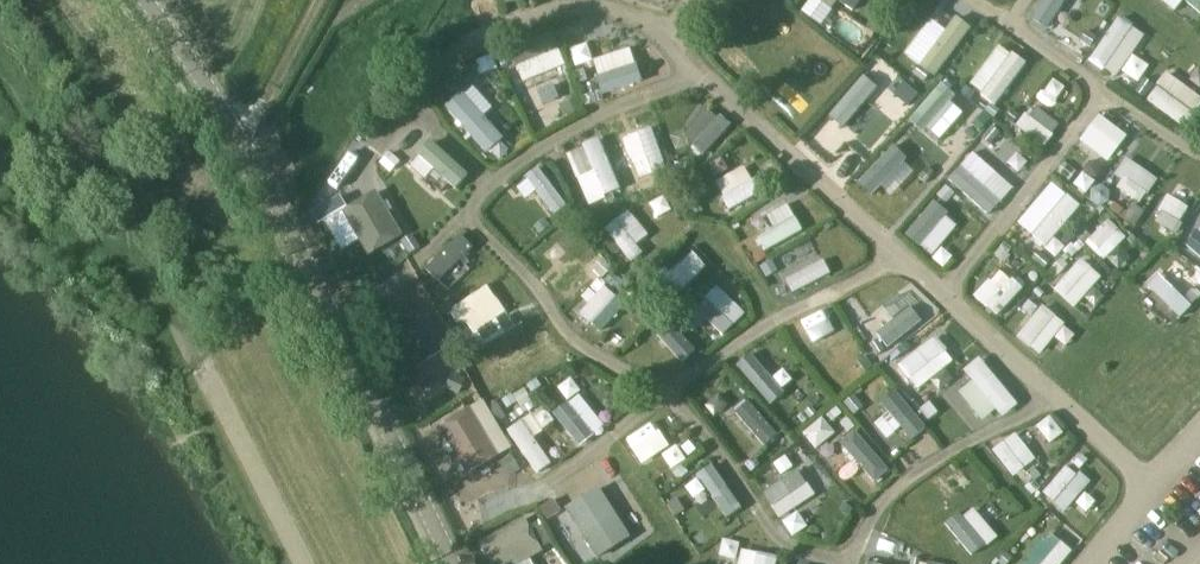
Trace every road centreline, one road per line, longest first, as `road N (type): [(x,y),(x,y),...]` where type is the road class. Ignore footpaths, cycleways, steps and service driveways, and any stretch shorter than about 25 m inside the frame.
road 1 (unclassified): [(449,563),(232,144),(132,0)]
road 2 (track): [(30,0),(107,113),(148,267),(205,371)]
road 3 (track): [(320,0),(265,102),(232,144)]

